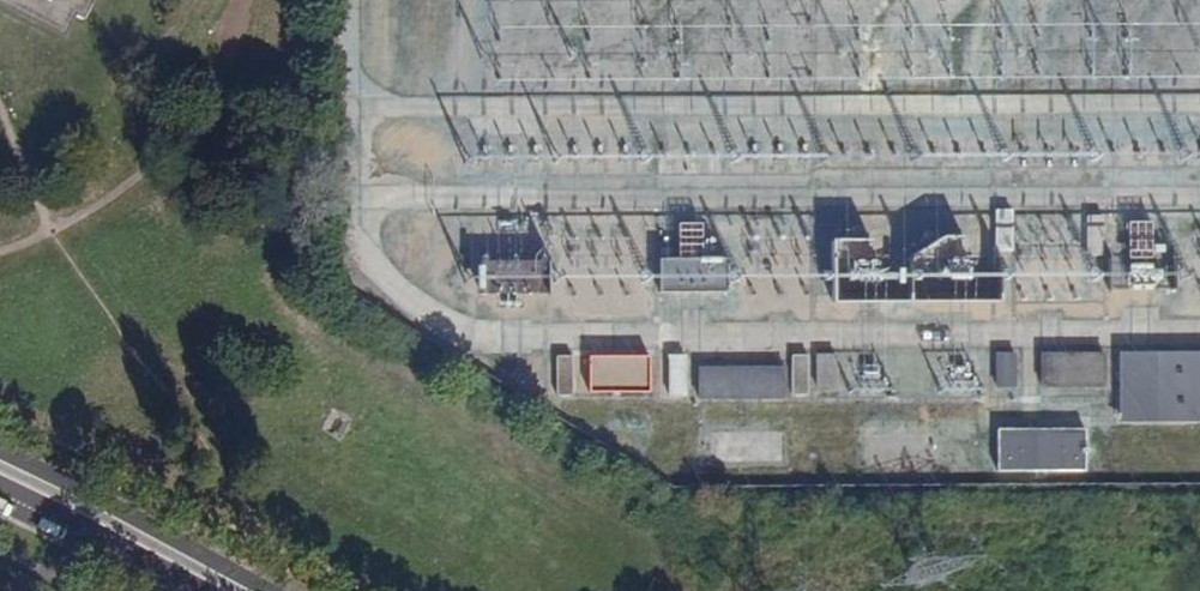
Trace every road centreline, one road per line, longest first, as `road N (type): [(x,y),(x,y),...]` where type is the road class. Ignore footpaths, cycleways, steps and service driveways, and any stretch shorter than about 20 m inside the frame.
road 1 (residential): [(274,590),(0,447)]
road 2 (residential): [(0,483),(208,590)]

